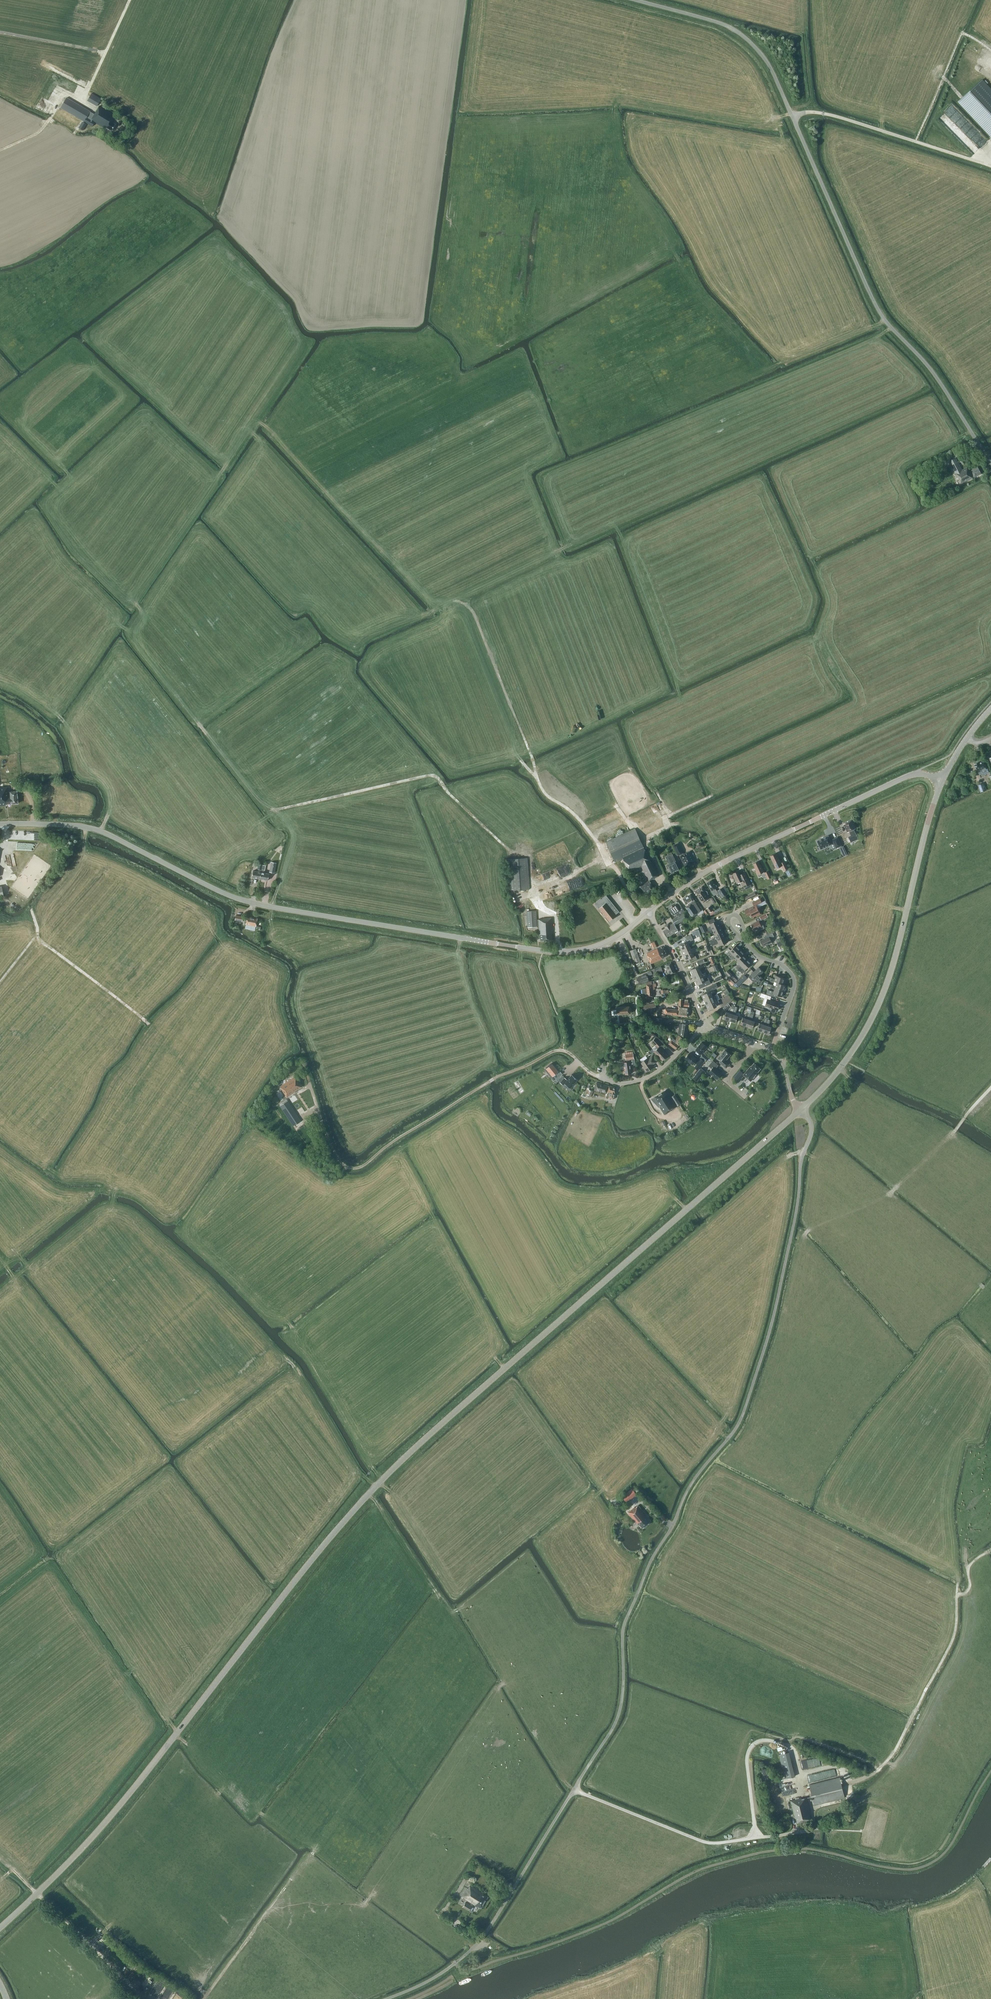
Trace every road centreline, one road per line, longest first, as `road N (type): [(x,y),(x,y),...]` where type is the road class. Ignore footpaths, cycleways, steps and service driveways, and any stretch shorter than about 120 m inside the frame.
road 1 (secondary): [(0,1930),(91,1844),(375,1490),(801,1109)]
road 2 (unclassified): [(573,1790),(616,1723),(622,1628),(643,1576),(693,1481),(743,1414),(810,1137),(801,1109)]
road 3 (tertiary): [(0,824),(96,829),(256,904),(509,946)]
road 4 (unclassified): [(990,463),(938,379),(876,306),(792,115)]
road 5 (track): [(310,1090),(337,1161),(351,1170),(493,1078),(554,1051),(603,1077)]
road 6 (secondary): [(801,1109),(848,1059),(887,985),(942,781)]
road 7 (unclassified): [(385,1998),(474,1948),(573,1790)]
road 8 (unclassified): [(792,115),(769,64),(741,34),(635,0)]
road 9 (unclassified): [(990,166),(824,114),(792,115)]
road 10 (unclassified): [(573,1790),(705,1842),(757,1838)]
road 11 (tertiary): [(803,825),(708,871),(649,912)]
road 12 (tertiary): [(649,912),(589,949),(509,946)]
road 13 (tertiary): [(803,825),(903,778),(942,781)]
road 14 (residential): [(771,1051),(792,979),(746,944)]
road 15 (unclassified): [(757,1838),(750,1748),(786,1745)]
road 16 (unclassified): [(705,1025),(649,912)]
road 17 (unclassified): [(603,1077),(647,1077),(705,1025)]

